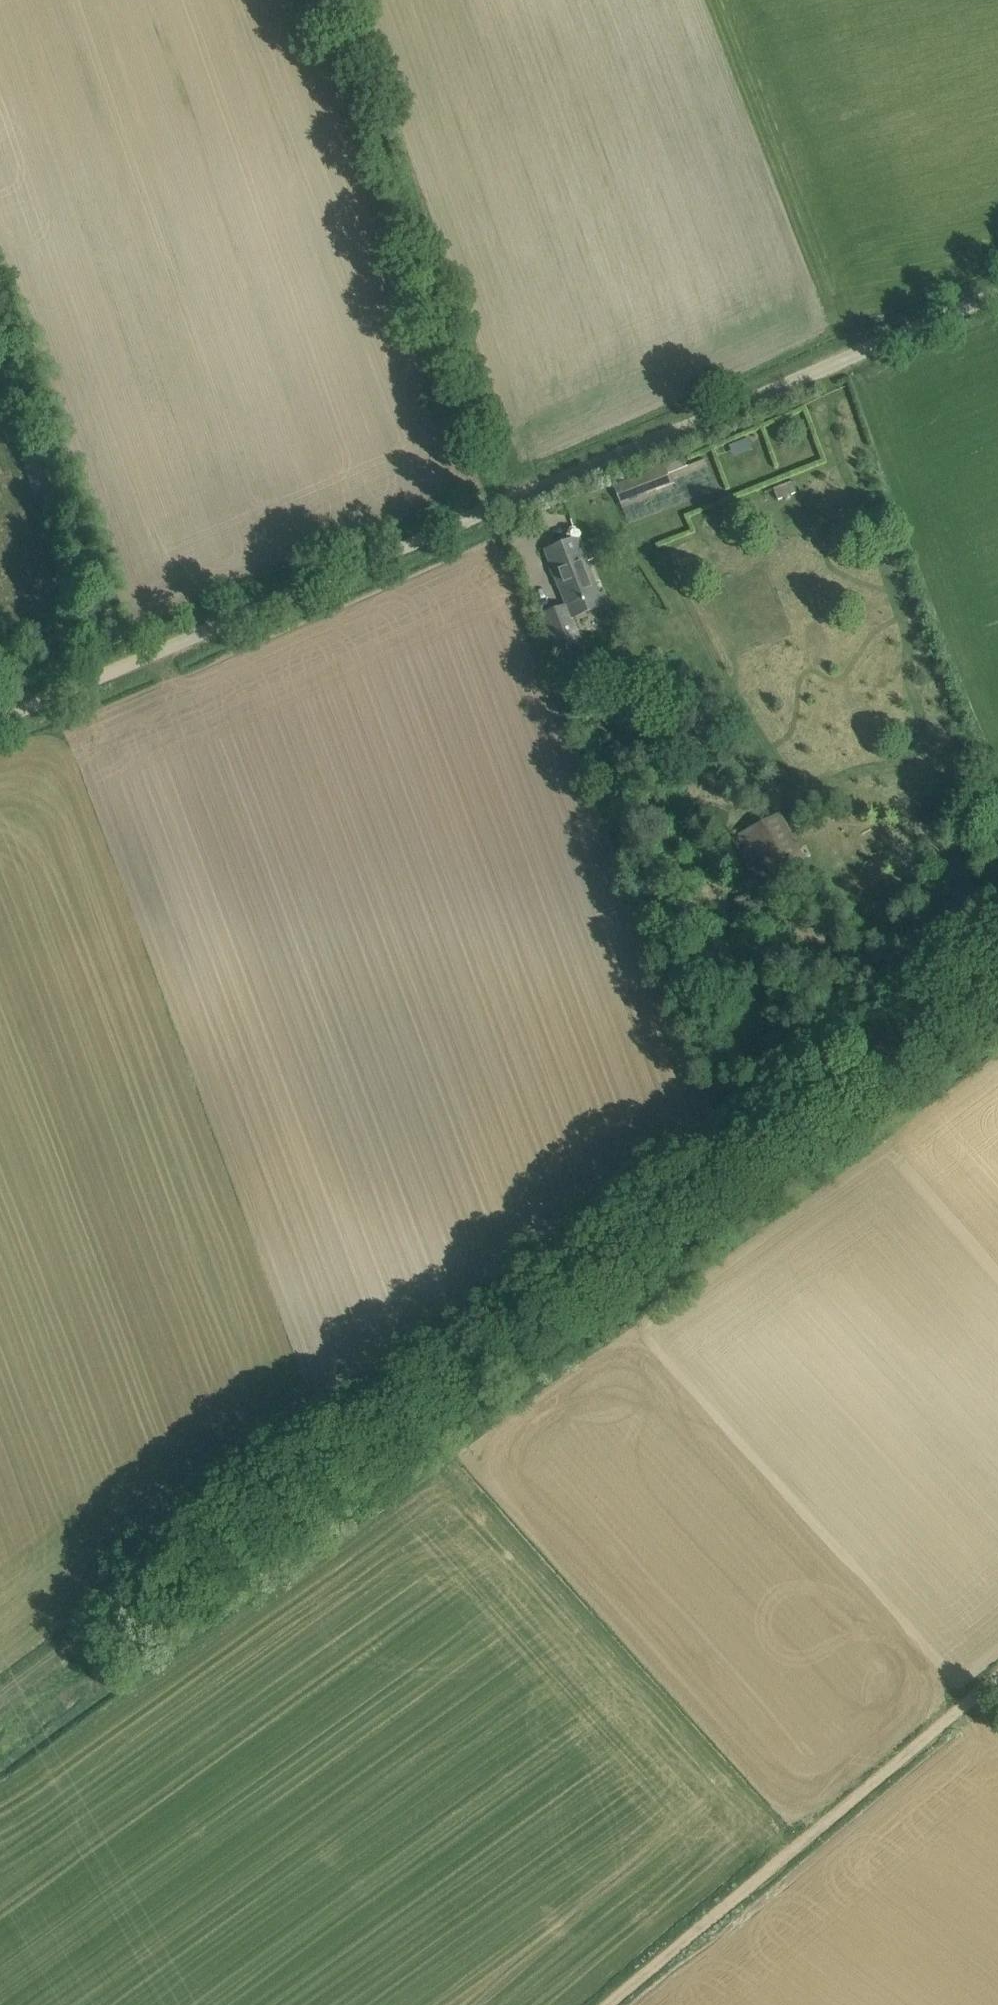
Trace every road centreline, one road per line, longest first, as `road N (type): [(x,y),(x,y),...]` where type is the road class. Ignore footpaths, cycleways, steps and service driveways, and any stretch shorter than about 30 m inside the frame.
road 1 (track): [(0,1698),(997,970)]
road 2 (unclassified): [(0,720),(997,296)]
road 3 (track): [(997,1670),(604,2004)]

